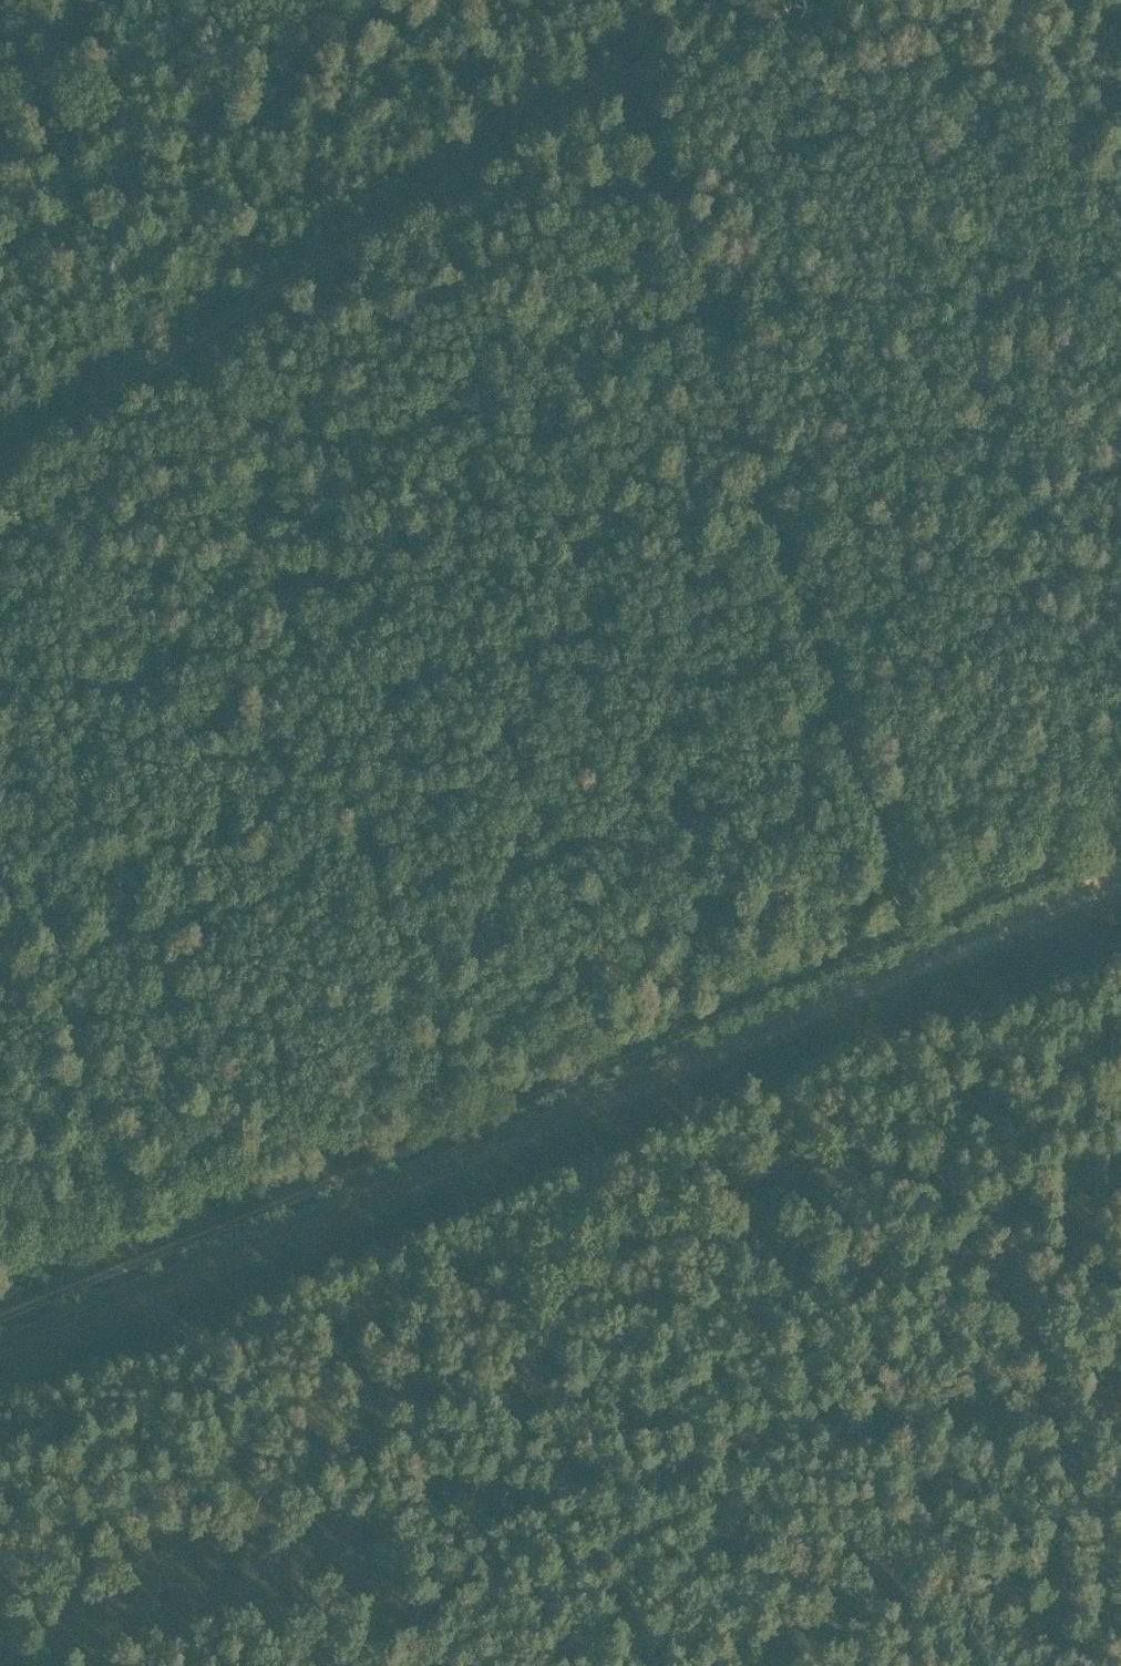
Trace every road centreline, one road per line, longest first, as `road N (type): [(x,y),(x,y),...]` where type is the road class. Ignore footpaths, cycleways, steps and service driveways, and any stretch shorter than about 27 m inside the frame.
road 1 (track): [(0,1385),(1120,914)]
road 2 (track): [(0,1349),(1120,880)]
road 3 (track): [(618,113),(907,971)]
road 4 (track): [(618,113),(0,499)]
road 5 (track): [(293,0),(162,95),(0,182)]
road 6 (track): [(752,0),(715,57),(618,113)]

